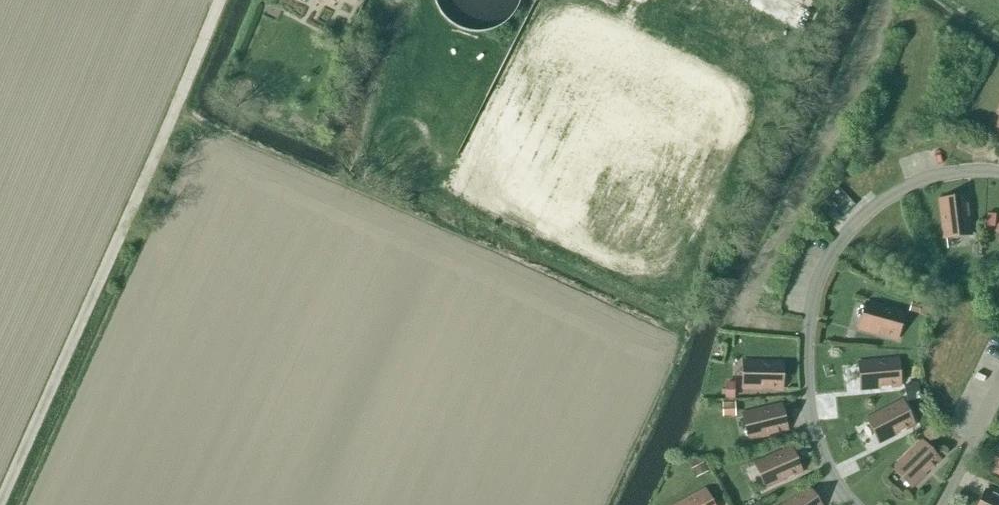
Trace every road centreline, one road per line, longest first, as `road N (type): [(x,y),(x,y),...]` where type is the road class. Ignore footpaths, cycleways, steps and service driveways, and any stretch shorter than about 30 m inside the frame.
road 1 (unclassified): [(0,499),(217,0)]

